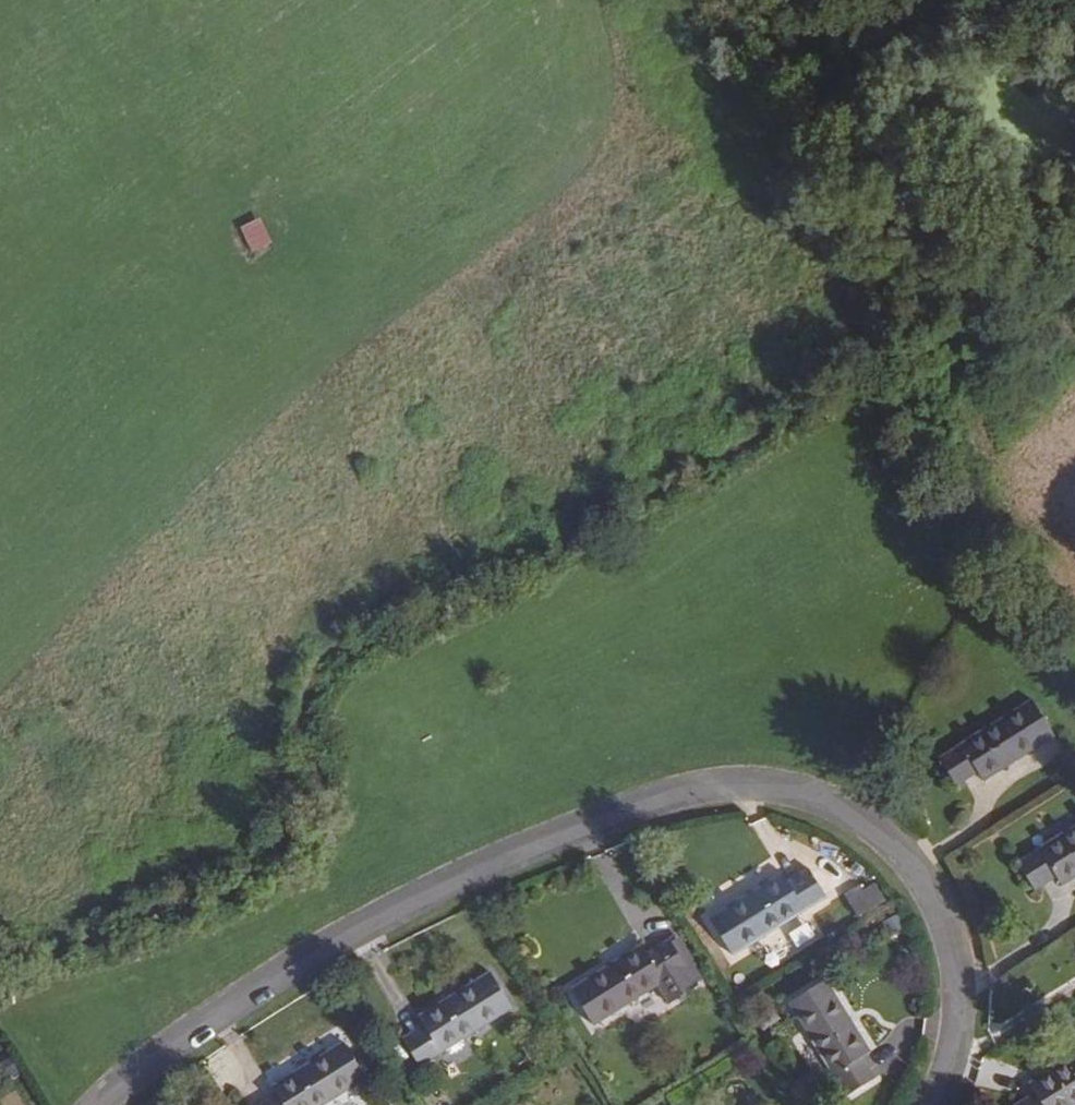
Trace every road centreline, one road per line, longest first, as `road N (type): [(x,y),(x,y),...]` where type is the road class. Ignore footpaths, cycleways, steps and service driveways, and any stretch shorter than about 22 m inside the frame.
road 1 (residential): [(933,1104),(956,1035),(959,996),(935,906),(872,831),(846,813),(769,790),(677,800),(482,872),(250,999),(105,1104)]

